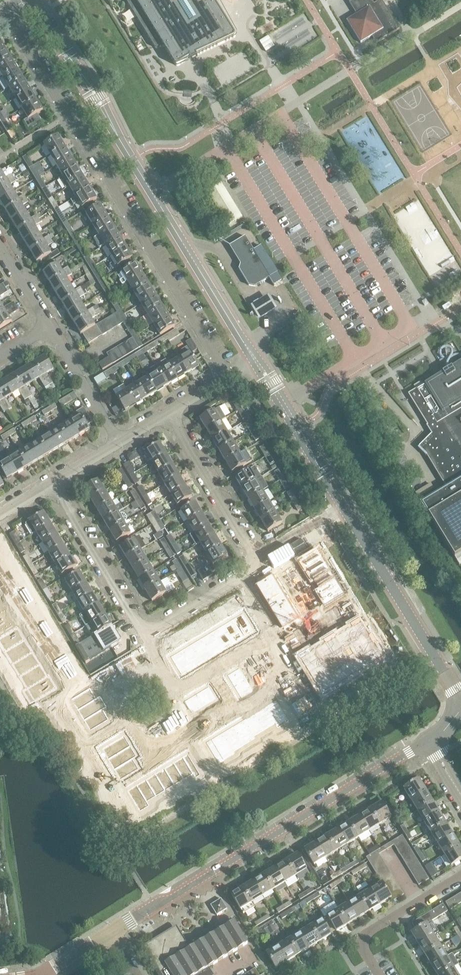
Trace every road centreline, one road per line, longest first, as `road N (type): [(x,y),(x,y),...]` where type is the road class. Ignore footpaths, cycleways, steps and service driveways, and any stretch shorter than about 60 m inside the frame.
road 1 (residential): [(236,369),(6,11)]
road 2 (tertiary): [(111,932),(432,739)]
road 3 (residential): [(150,635),(161,654),(159,676),(190,725),(202,730),(290,678),(295,666),(288,650)]
road 4 (tertiary): [(460,701),(346,504)]
road 5 (tertiary): [(156,191),(34,0)]
road 6 (tertiary): [(255,353),(156,191)]
road 7 (residential): [(55,481),(150,635)]
road 8 (residential): [(253,558),(170,413)]
road 9 (unclassified): [(288,403),(411,327)]

